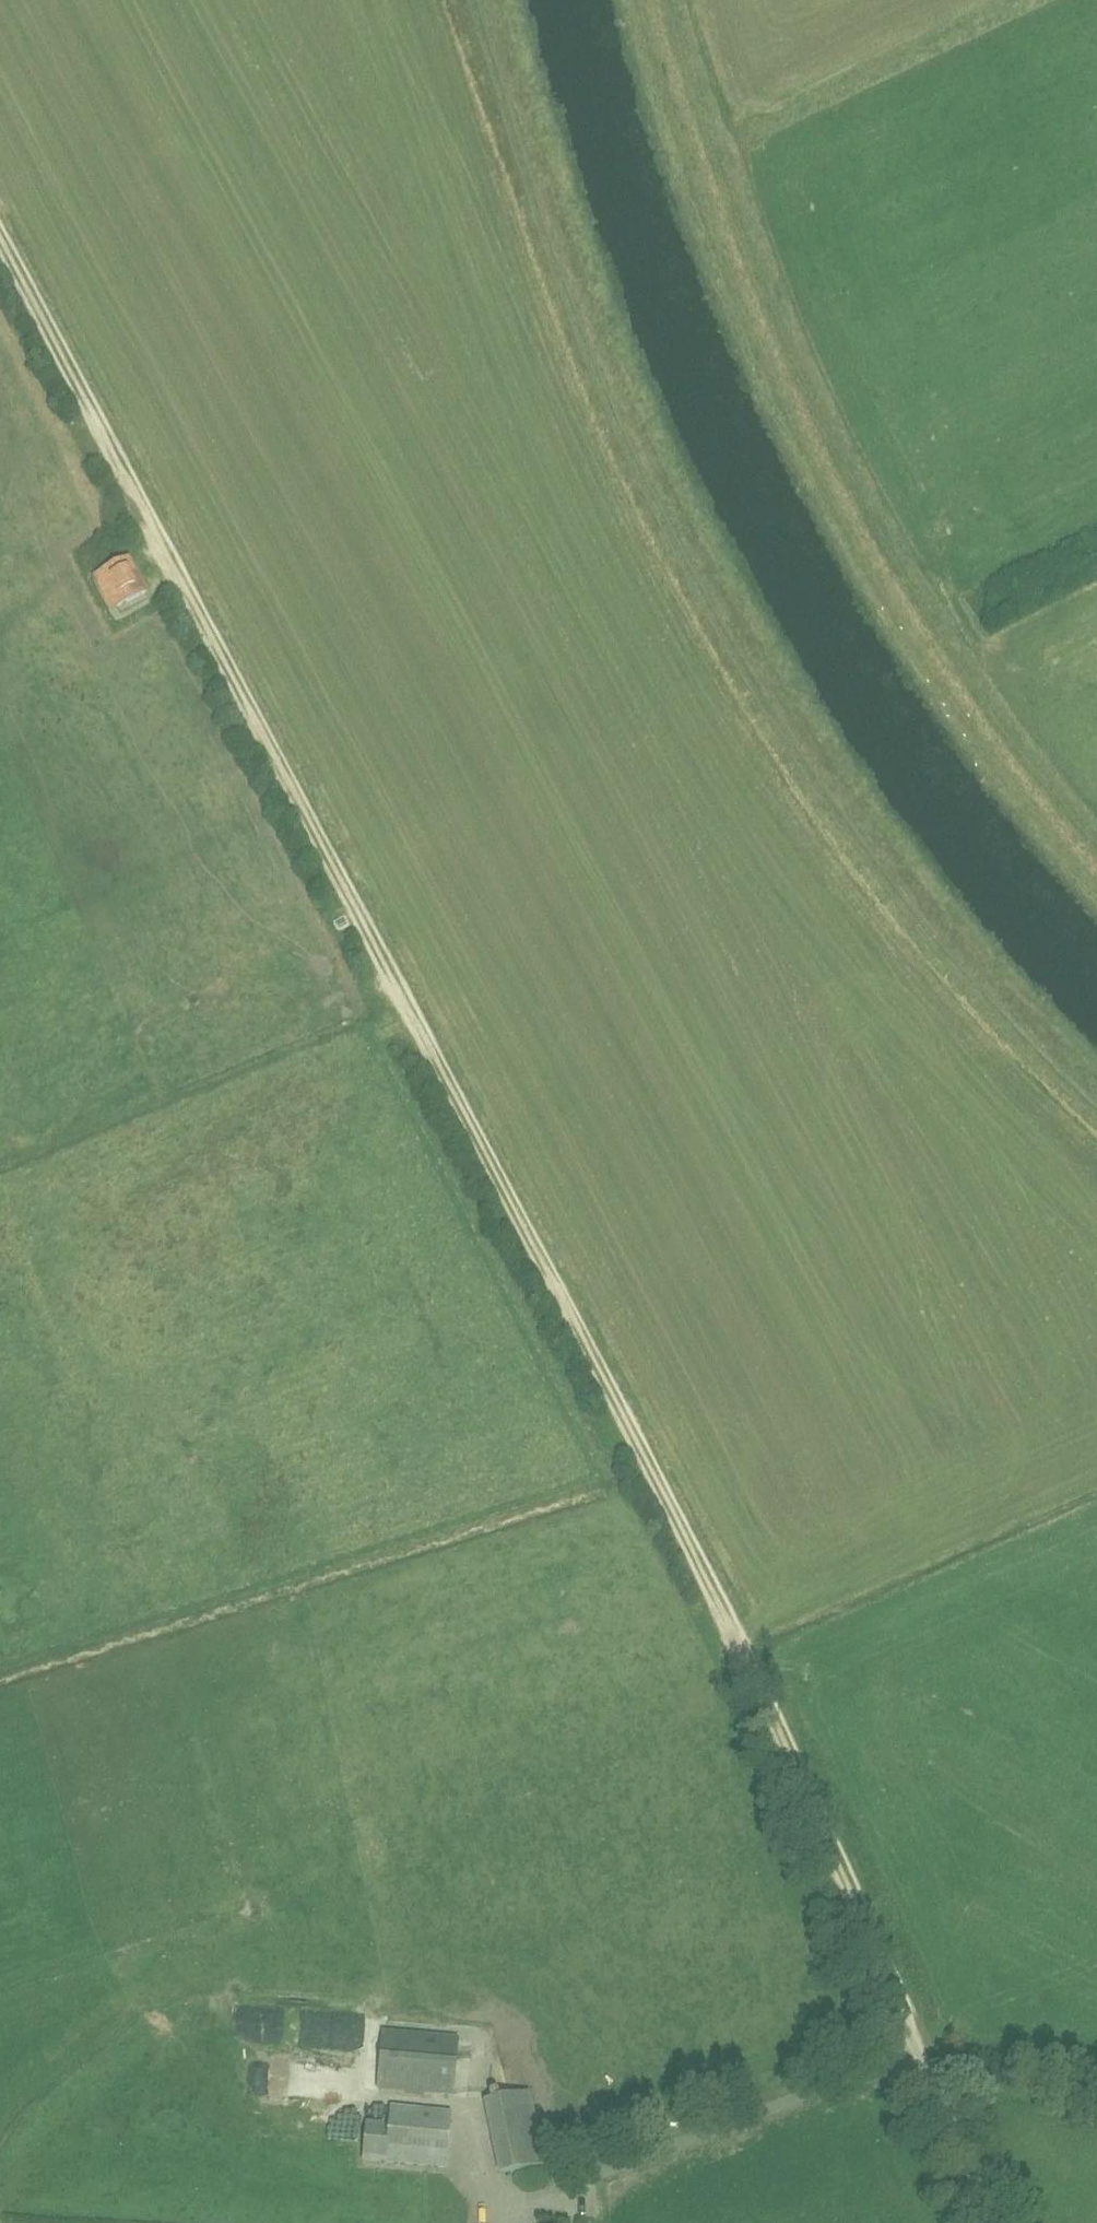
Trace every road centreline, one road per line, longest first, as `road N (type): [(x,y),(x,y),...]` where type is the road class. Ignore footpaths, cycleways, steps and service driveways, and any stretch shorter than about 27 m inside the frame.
road 1 (track): [(0,252),(665,1515),(917,2053)]
road 2 (track): [(1096,882),(924,664),(808,476),(739,334),(630,0)]
road 3 (unclassified): [(994,2222),(917,2053)]

